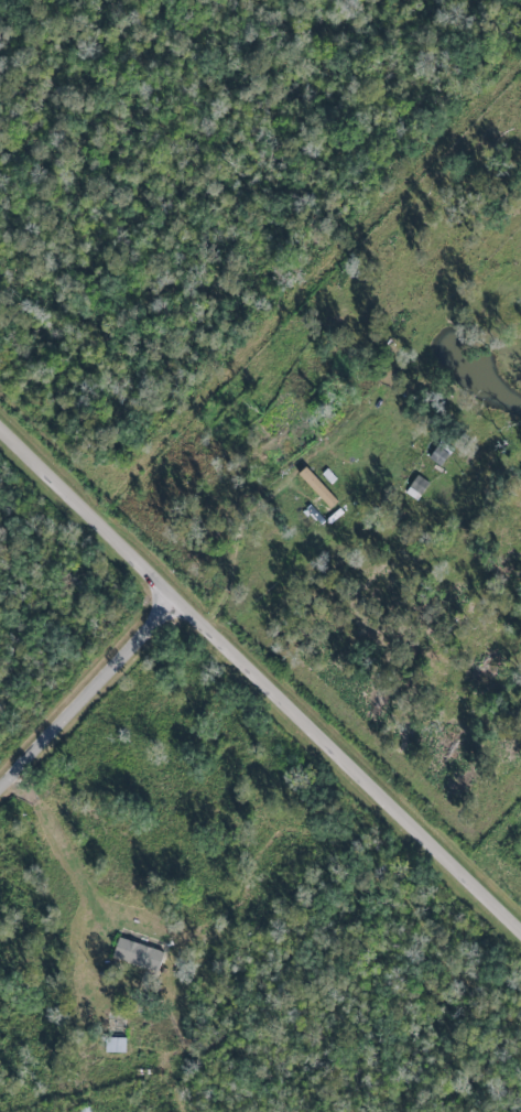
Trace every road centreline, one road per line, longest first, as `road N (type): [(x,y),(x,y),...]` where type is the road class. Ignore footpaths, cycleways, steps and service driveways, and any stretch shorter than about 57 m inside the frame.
road 1 (tertiary): [(520,930),(0,427)]
road 2 (residential): [(0,797),(176,596)]

